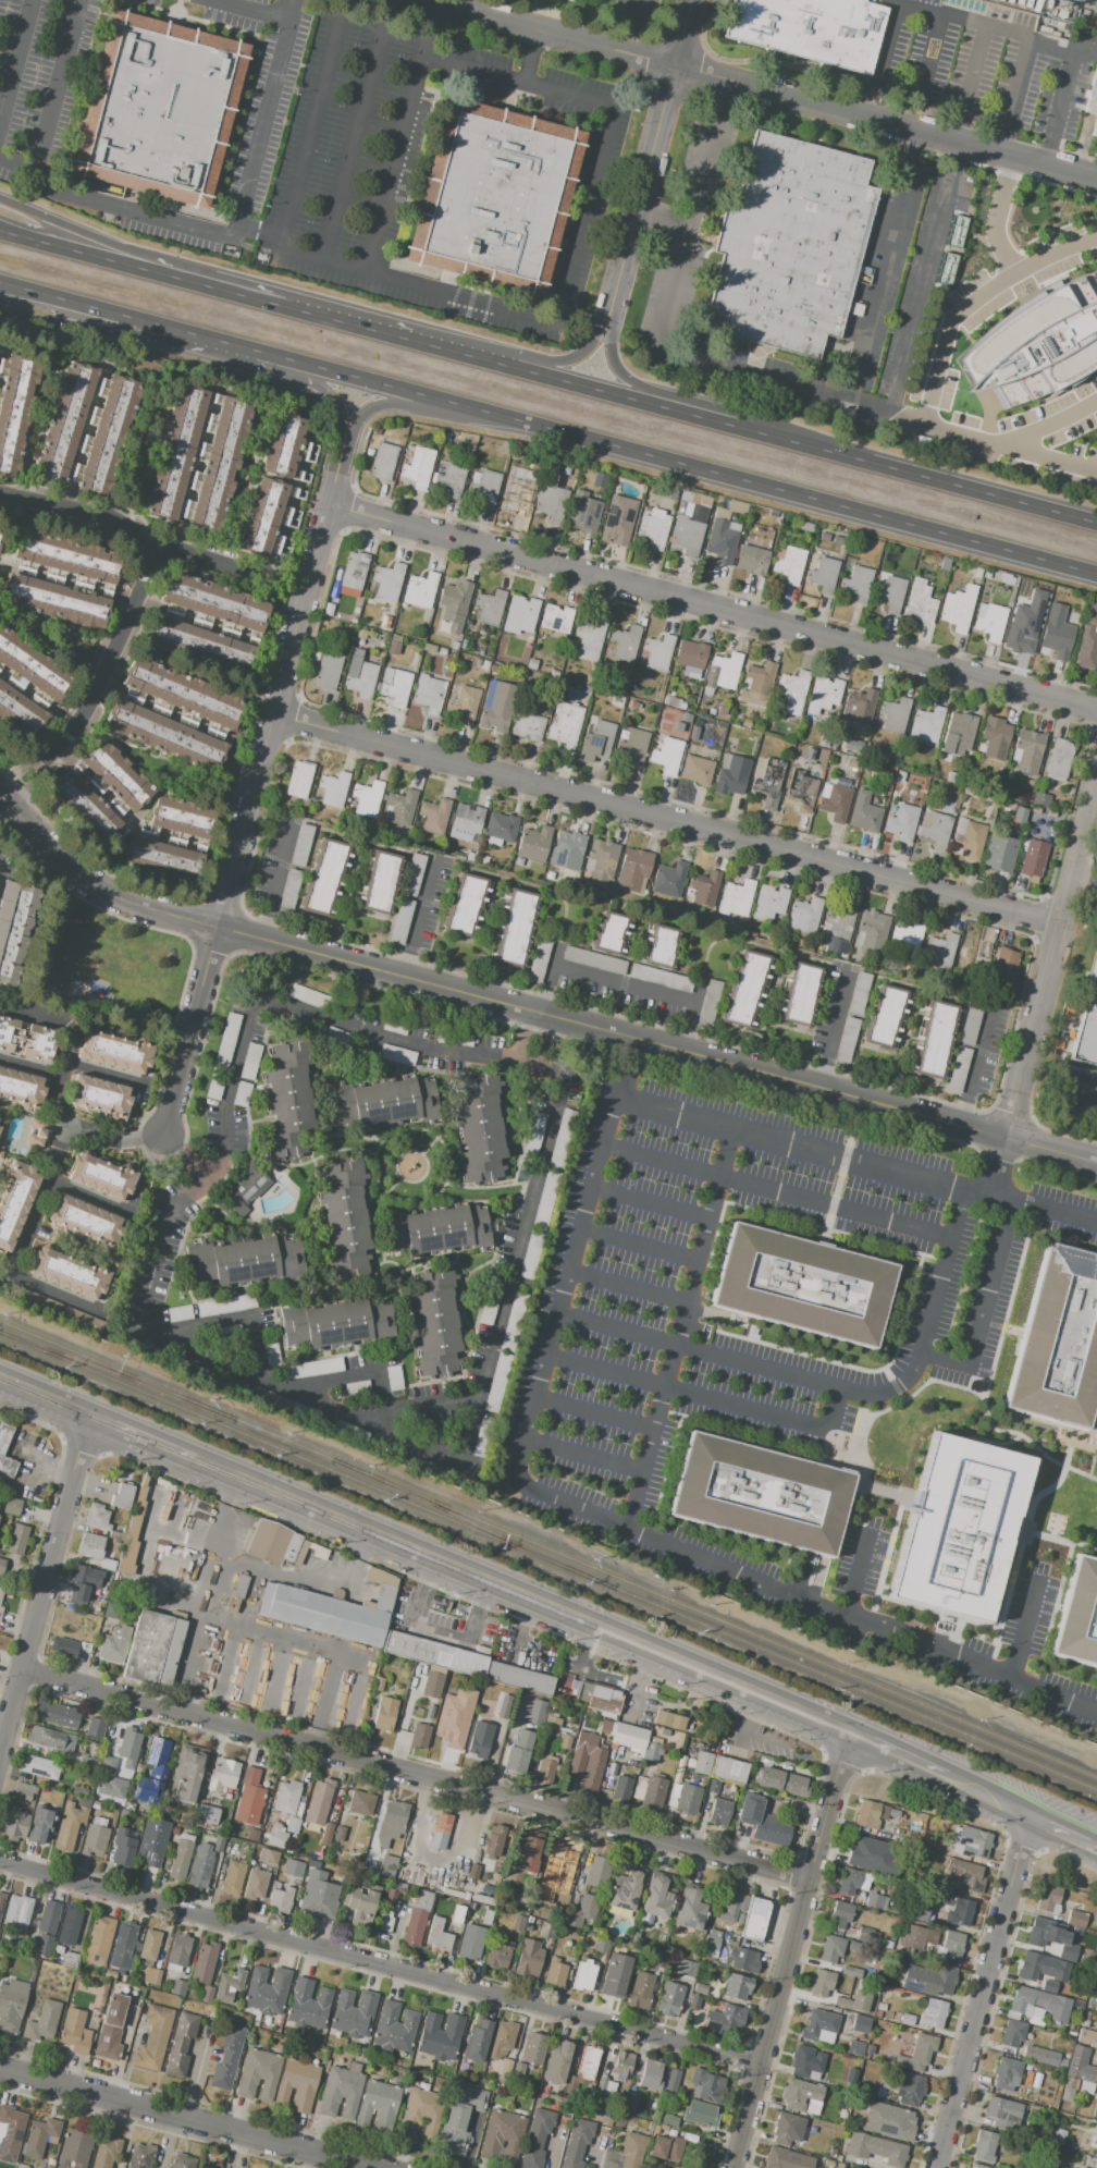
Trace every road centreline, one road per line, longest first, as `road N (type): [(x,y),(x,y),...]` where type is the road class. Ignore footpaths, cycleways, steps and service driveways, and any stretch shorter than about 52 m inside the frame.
road 1 (tertiary): [(1096,1161),(126,902),(72,869),(0,793)]
road 2 (trunk): [(0,286),(1096,574)]
road 3 (residential): [(1061,929),(273,714)]
road 4 (residential): [(806,1888),(17,1677)]
road 5 (residential): [(1096,709),(329,505)]
road 6 (residential): [(759,2063),(0,1864)]
road 7 (trunk): [(1096,523),(494,358)]
road 8 (tertiary): [(217,929),(340,456)]
road 9 (residential): [(1096,178),(676,66)]
road 10 (secondary): [(852,1736),(488,1584)]
road 11 (residential): [(368,2167),(0,2072)]
road 12 (residential): [(1032,1820),(935,2167)]
road 13 (residential): [(1008,1138),(1096,791)]
road 14 (residential): [(86,1419),(0,1744)]
road 15 (secondary): [(488,1584),(193,1462)]
road 16 (trunk): [(282,302),(0,200)]
road 17 (tertiary): [(616,286),(693,0)]
road 18 (trunk): [(282,302),(0,230)]
road 19 (tertiary): [(806,1888),(732,2167)]
road 20 (residential): [(676,66),(422,0)]
road 21 (trunk): [(768,432),(745,417),(625,379),(613,357),(616,286)]
road 22 (trunk): [(340,456),(362,413),(385,404),(556,432)]
road 23 (trunk): [(0,315),(235,348)]
road 24 (trunk): [(494,358),(282,302)]
road 25 (residential): [(164,1137),(217,929)]
road 26 (trunk): [(616,286),(596,338),(579,357),(554,365),(494,358)]
road 27 (tertiary): [(852,1736),(806,1888)]
road 28 (trunk): [(272,357),(330,394),(340,417),(340,456)]

